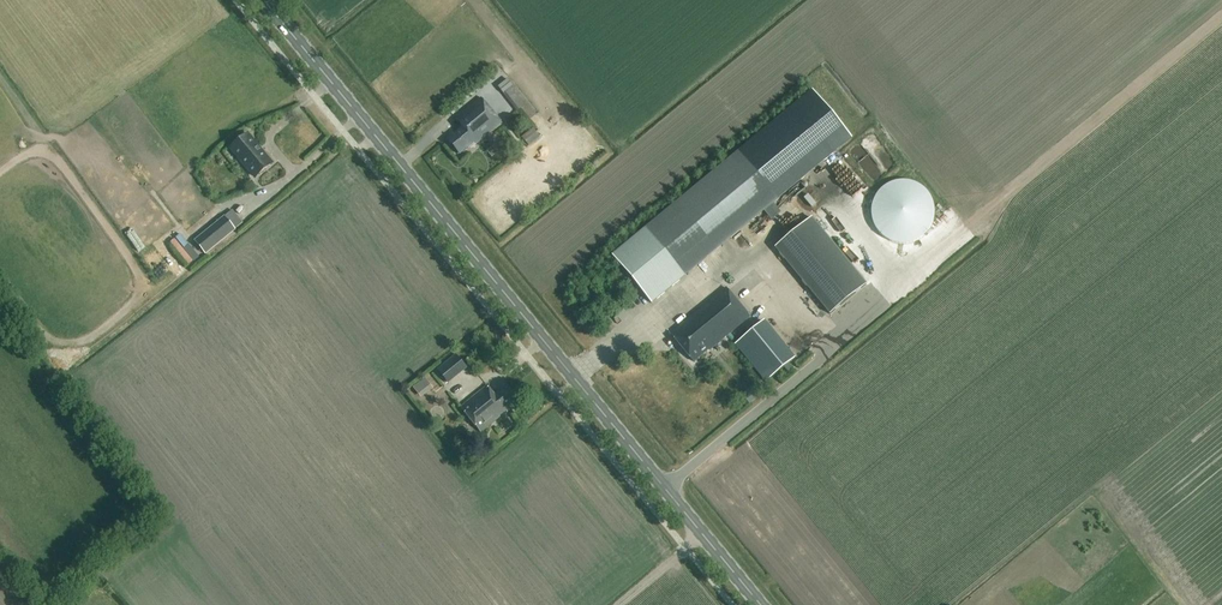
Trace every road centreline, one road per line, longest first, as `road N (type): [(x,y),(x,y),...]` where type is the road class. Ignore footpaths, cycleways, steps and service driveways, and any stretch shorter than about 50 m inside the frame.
road 1 (secondary): [(761,604),(263,0)]
road 2 (track): [(967,225),(1221,15)]

